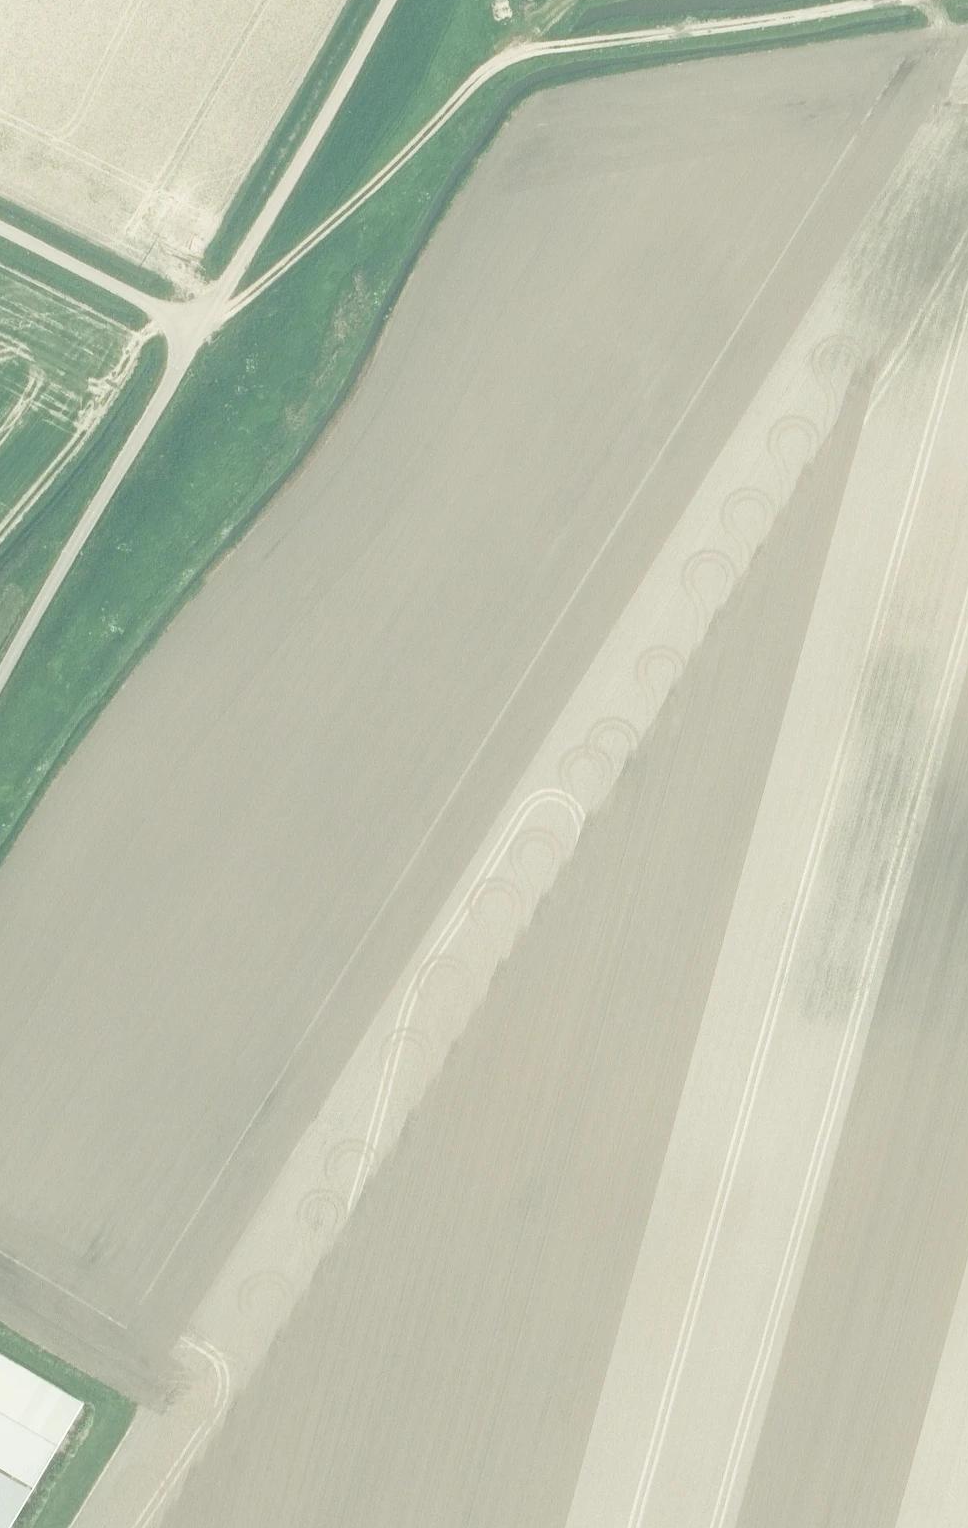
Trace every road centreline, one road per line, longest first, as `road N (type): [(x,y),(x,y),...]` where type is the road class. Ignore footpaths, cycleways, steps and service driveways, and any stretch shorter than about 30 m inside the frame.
road 1 (track): [(882,0),(524,52),(474,80),(303,250),(200,331)]
road 2 (unclassified): [(0,686),(200,331)]
road 3 (unclassified): [(200,331),(388,0)]
road 4 (unclassified): [(200,331),(0,231)]

